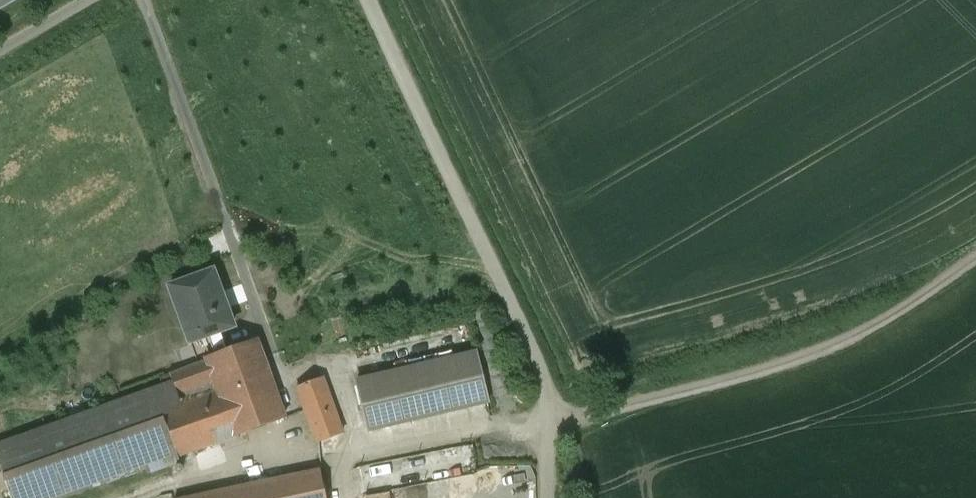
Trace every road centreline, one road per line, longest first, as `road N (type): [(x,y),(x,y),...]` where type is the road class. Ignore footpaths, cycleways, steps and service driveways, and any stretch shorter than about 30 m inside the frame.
road 1 (track): [(975,256),(859,333),(773,364),(465,443)]
road 2 (track): [(371,0),(567,416)]

